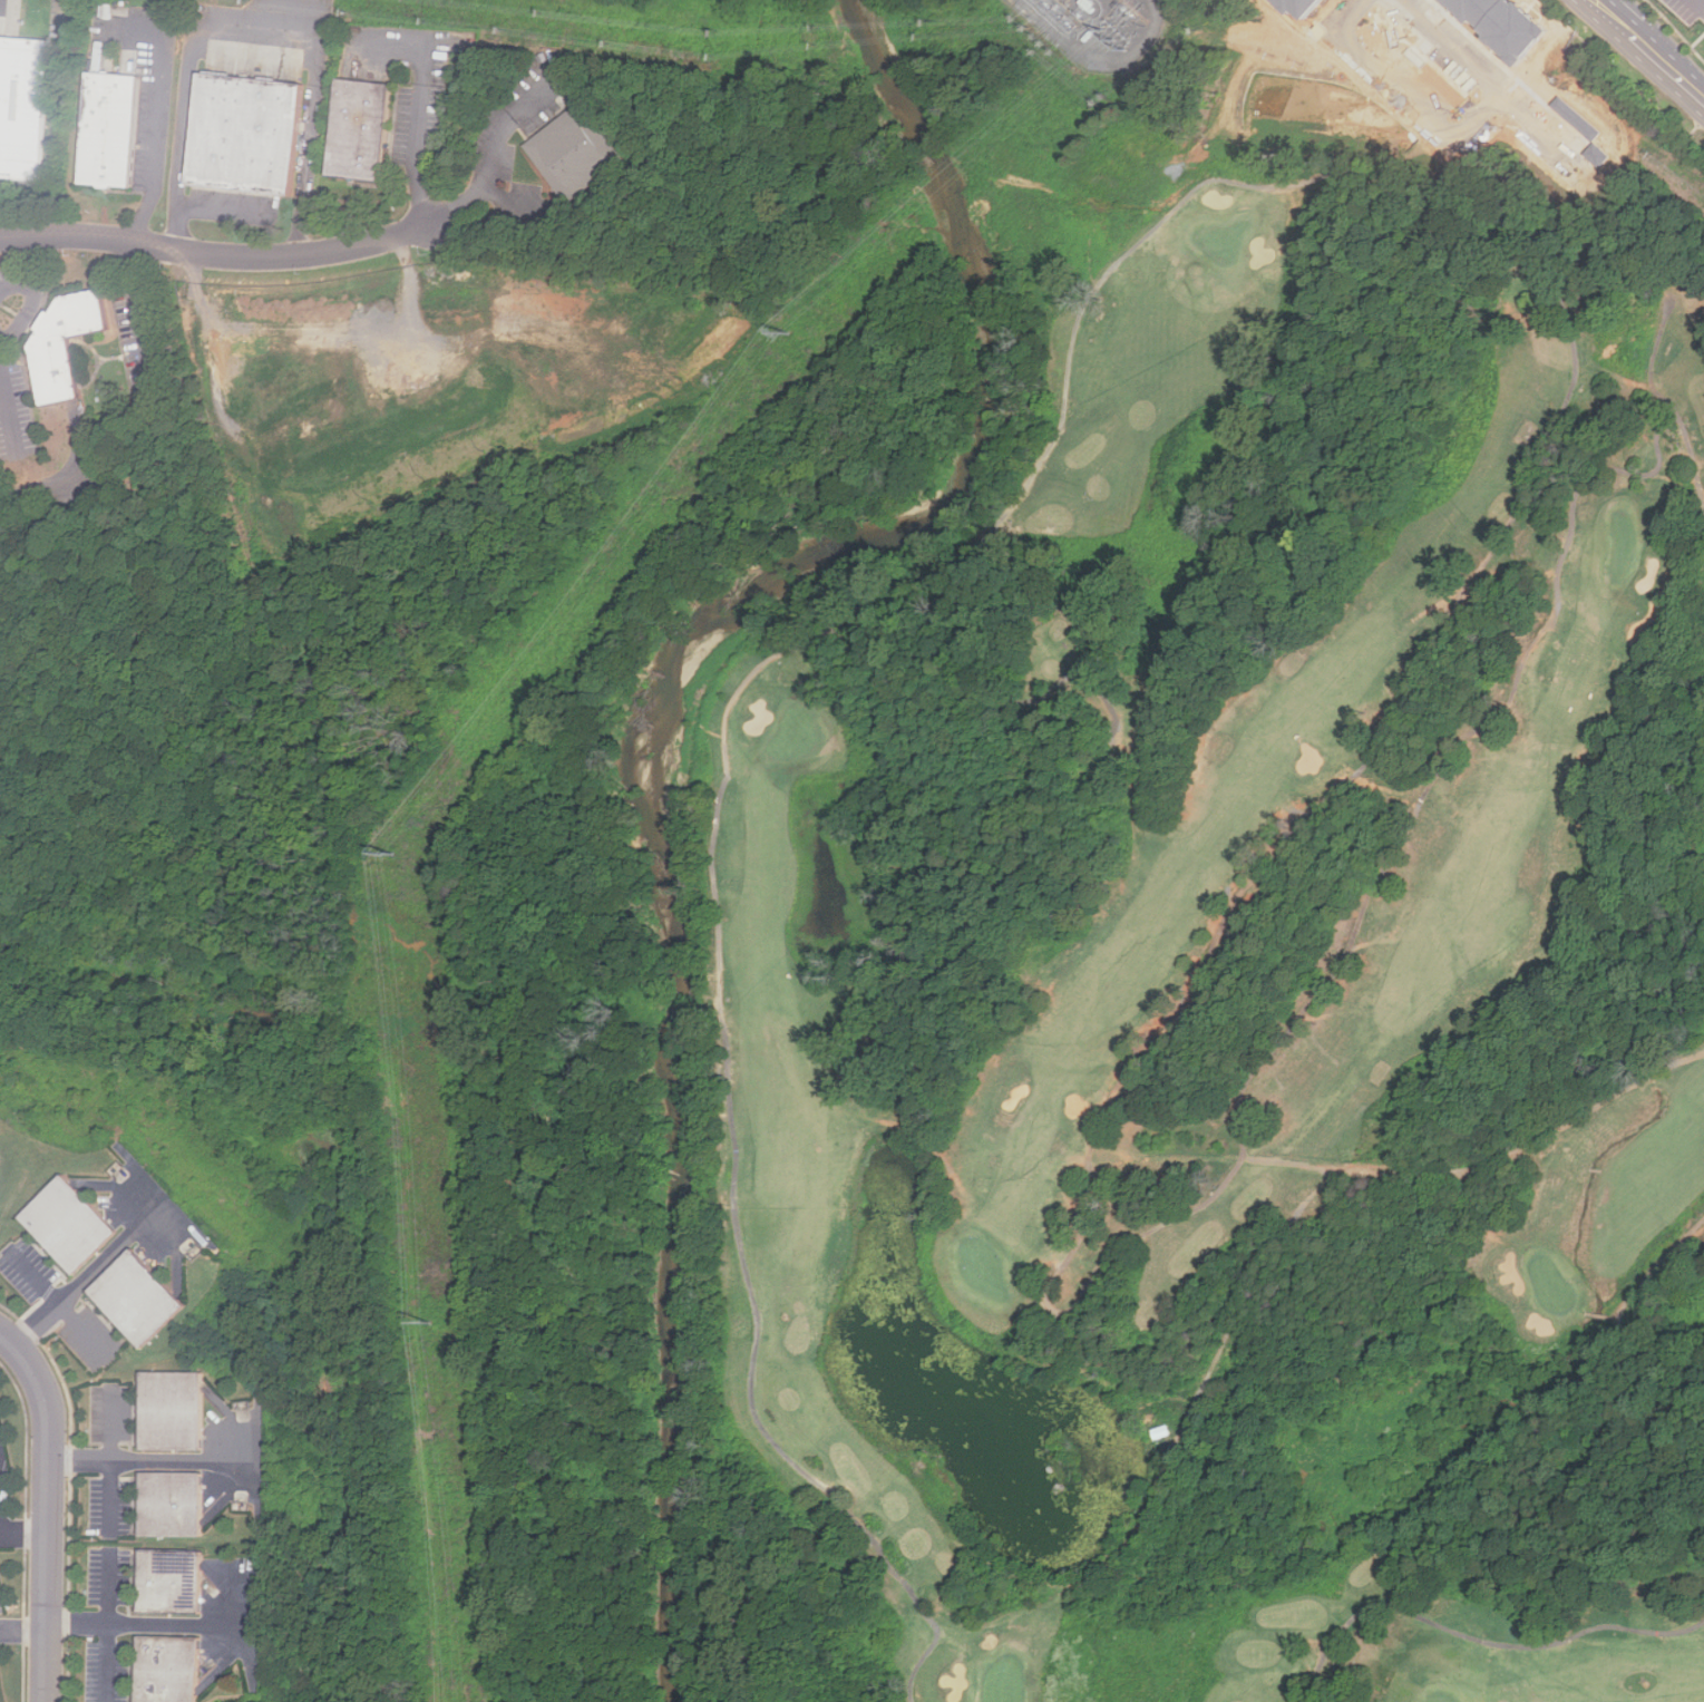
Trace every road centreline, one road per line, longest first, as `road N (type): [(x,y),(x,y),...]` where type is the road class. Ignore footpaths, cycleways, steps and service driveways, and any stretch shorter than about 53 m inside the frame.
road 1 (residential): [(0,238),(69,235),(218,256),(292,256),(388,242),(431,222)]
road 2 (residential): [(45,1701),(48,1406),(30,1365),(0,1331)]

